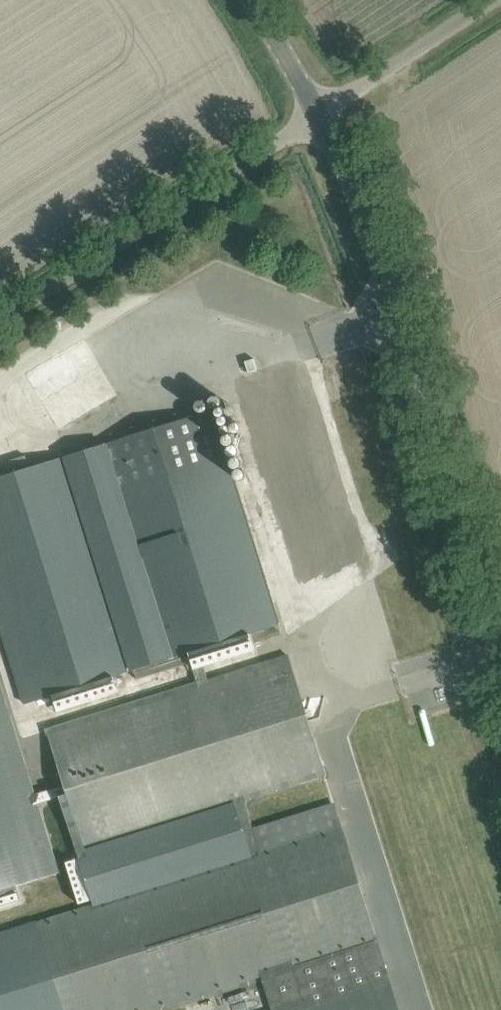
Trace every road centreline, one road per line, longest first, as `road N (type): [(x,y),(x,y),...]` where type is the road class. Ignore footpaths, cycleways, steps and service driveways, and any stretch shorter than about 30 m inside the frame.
road 1 (tertiary): [(500,625),(410,316),(376,228),(318,115)]
road 2 (unclassified): [(0,324),(318,115)]
road 3 (unclassified): [(318,115),(492,0)]
road 4 (tertiary): [(318,115),(257,0)]

